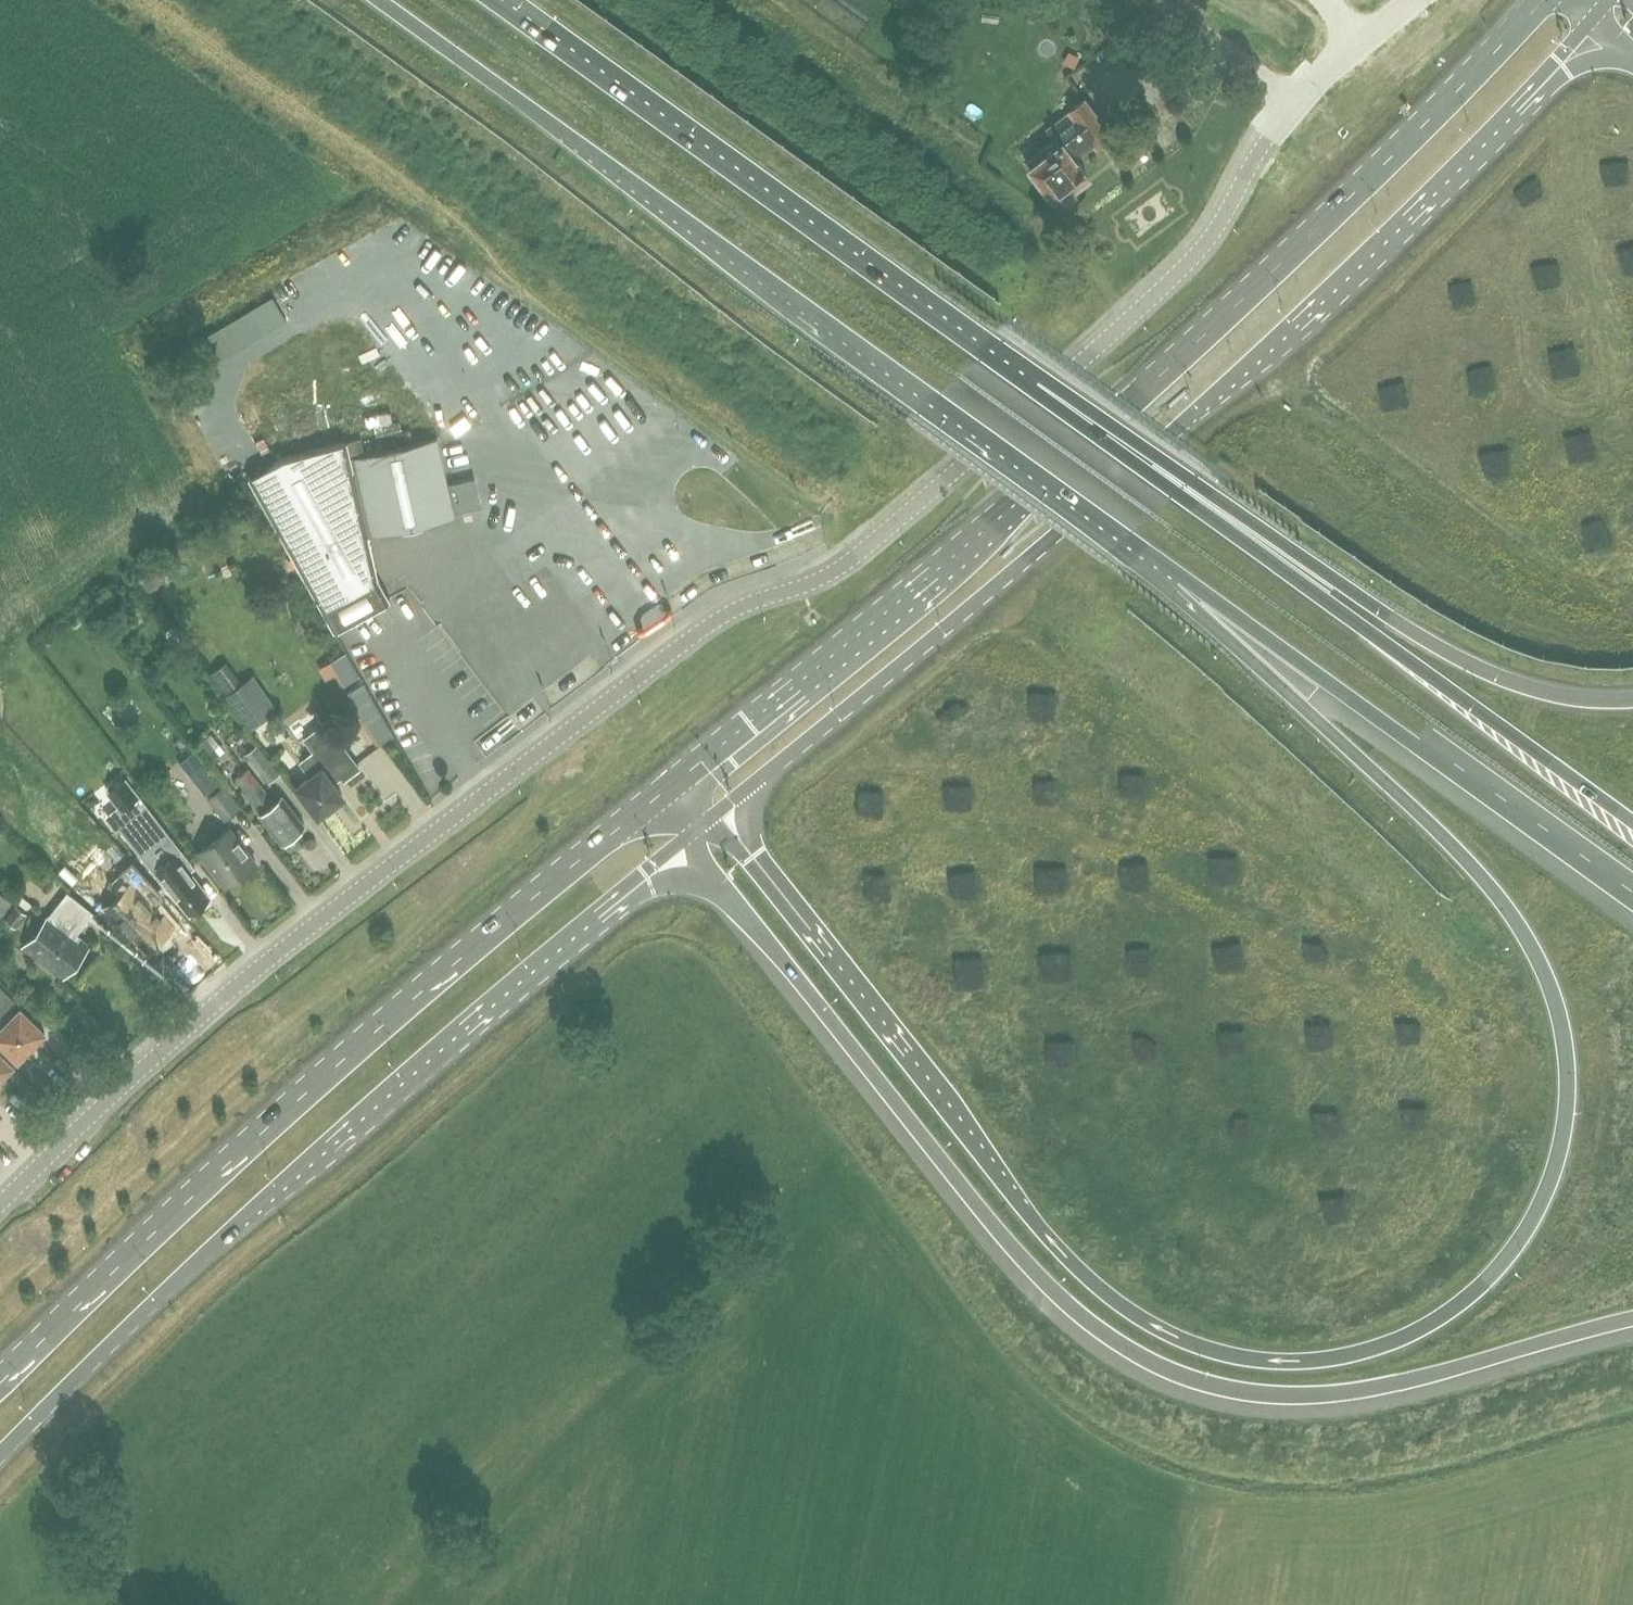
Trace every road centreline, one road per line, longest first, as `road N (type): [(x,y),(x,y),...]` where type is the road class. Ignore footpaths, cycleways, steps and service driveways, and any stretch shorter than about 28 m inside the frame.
road 1 (primary): [(1181,578),(1467,856),(1532,942),(1557,995),(1569,1109),(1559,1173),(1501,1272),(1426,1334),(1332,1361),(1257,1363),(1188,1345),(1118,1302),(1047,1236),(719,812)]
road 2 (unclassified): [(0,1205),(194,1026),(358,892),(700,632),(846,564),(1133,323),(1206,248),(1292,106)]
road 3 (motorway): [(680,843),(1027,1260),(1090,1322),(1146,1357),(1197,1382),(1255,1395),(1324,1399),(1392,1390),(1632,1325)]
road 4 (primary): [(719,812),(1058,533),(1284,332),(1594,17)]
road 5 (primary): [(1545,0),(1374,180),(1143,396),(671,788)]
road 6 (primary): [(379,0),(1181,578)]
road 7 (primary): [(0,1458),(353,1120),(680,843)]
road 8 (primary): [(671,788),(302,1097),(0,1384)]
road 9 (primary): [(1632,823),(1050,402)]
road 10 (primary): [(1050,402),(491,0)]
road 11 (primary): [(1632,702),(1576,701),(1488,676),(1087,408),(1050,402)]
road 12 (primary): [(1181,578),(1570,848)]
road 13 (unclassified): [(1292,106),(1246,63),(1152,0)]
road 14 (unclassified): [(1292,106),(1412,0)]

